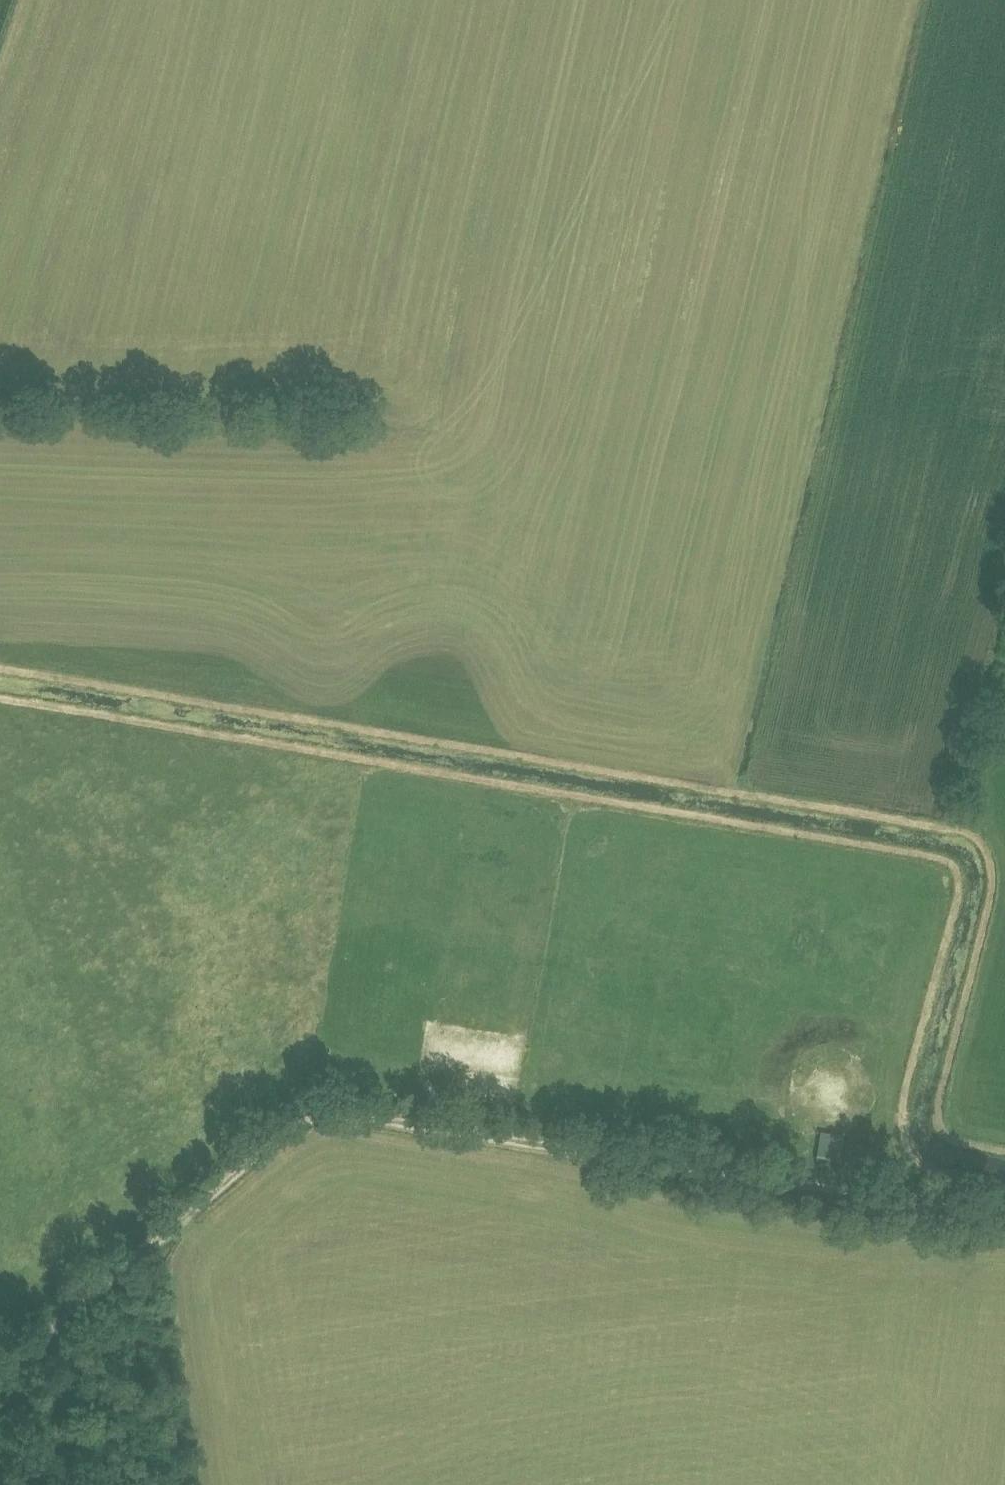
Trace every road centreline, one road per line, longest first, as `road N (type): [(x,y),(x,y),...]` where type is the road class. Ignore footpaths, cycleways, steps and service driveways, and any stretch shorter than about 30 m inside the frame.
road 1 (track): [(0,1370),(313,1117),(1004,1217)]

